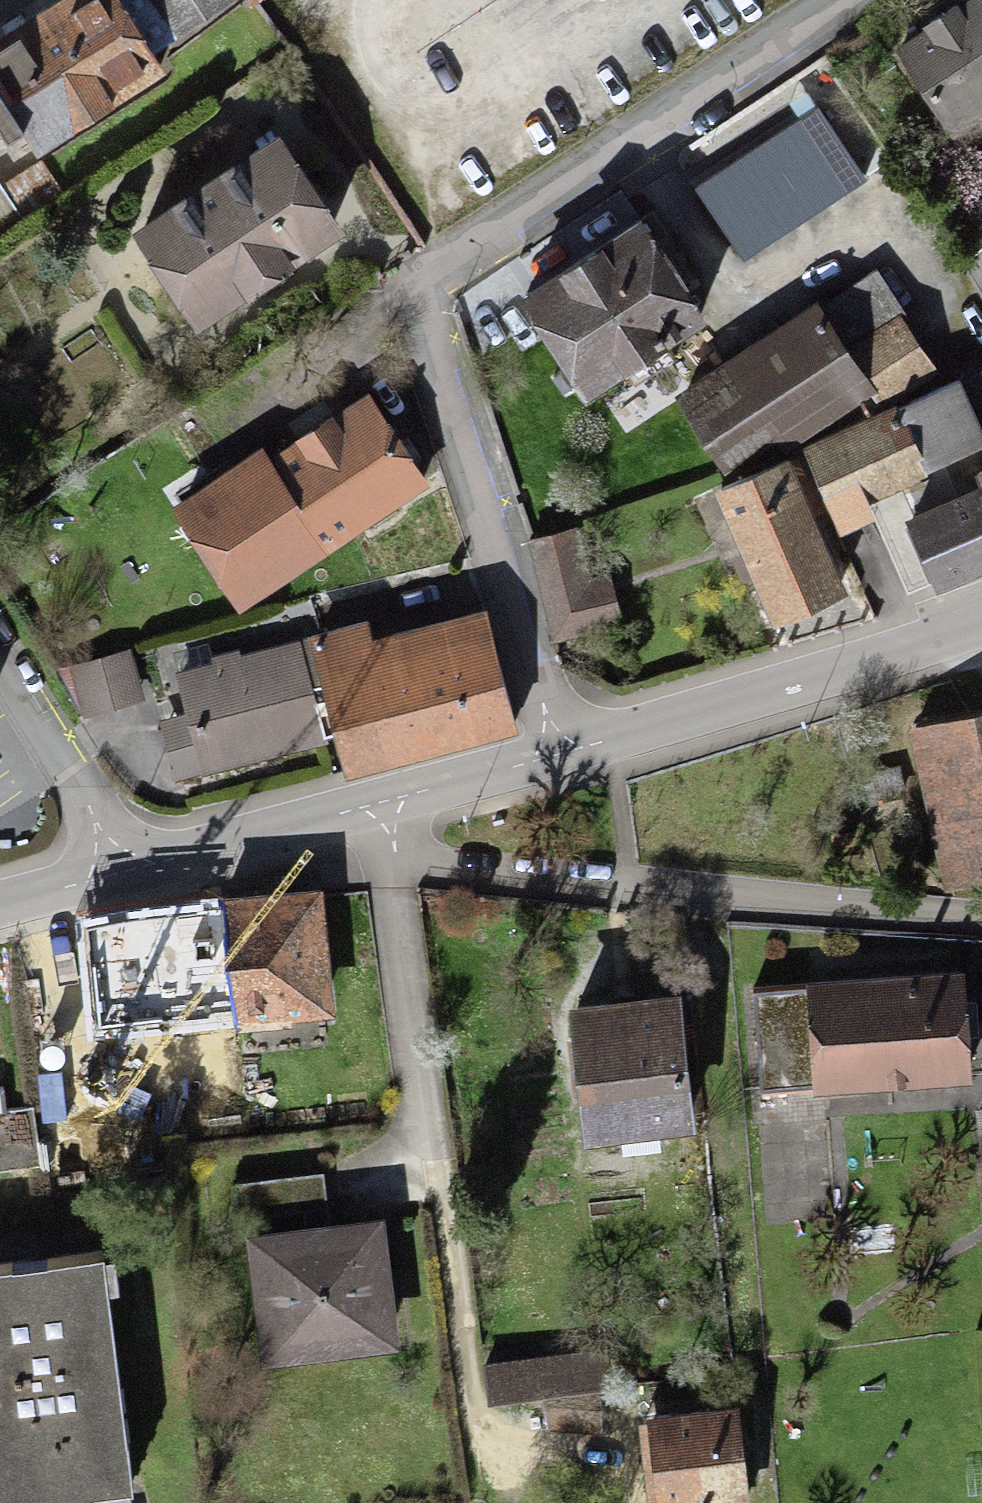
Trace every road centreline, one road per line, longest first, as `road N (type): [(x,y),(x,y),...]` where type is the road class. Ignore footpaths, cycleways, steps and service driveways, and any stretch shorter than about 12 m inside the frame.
road 1 (residential): [(845,0),(424,286),(558,754)]
road 2 (residential): [(981,919),(392,854),(381,802)]
road 3 (tertiary): [(558,754),(981,625)]
road 4 (tertiary): [(116,876),(381,802)]
road 5 (residential): [(0,665),(92,813),(116,876)]
road 6 (tertiary): [(381,802),(558,754)]
road 7 (tertiary): [(0,908),(116,876)]

